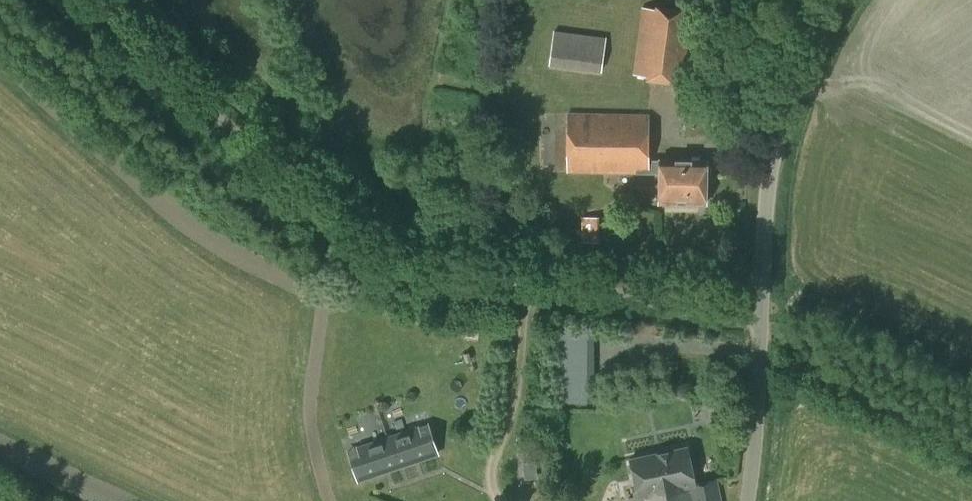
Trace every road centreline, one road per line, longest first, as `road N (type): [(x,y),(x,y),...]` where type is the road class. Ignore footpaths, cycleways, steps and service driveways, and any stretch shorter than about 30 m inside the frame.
road 1 (unclassified): [(762,308),(449,278),(372,261),(84,0)]
road 2 (unclassified): [(762,308),(781,123),(837,0)]
road 3 (unclassified): [(747,500),(762,308)]

